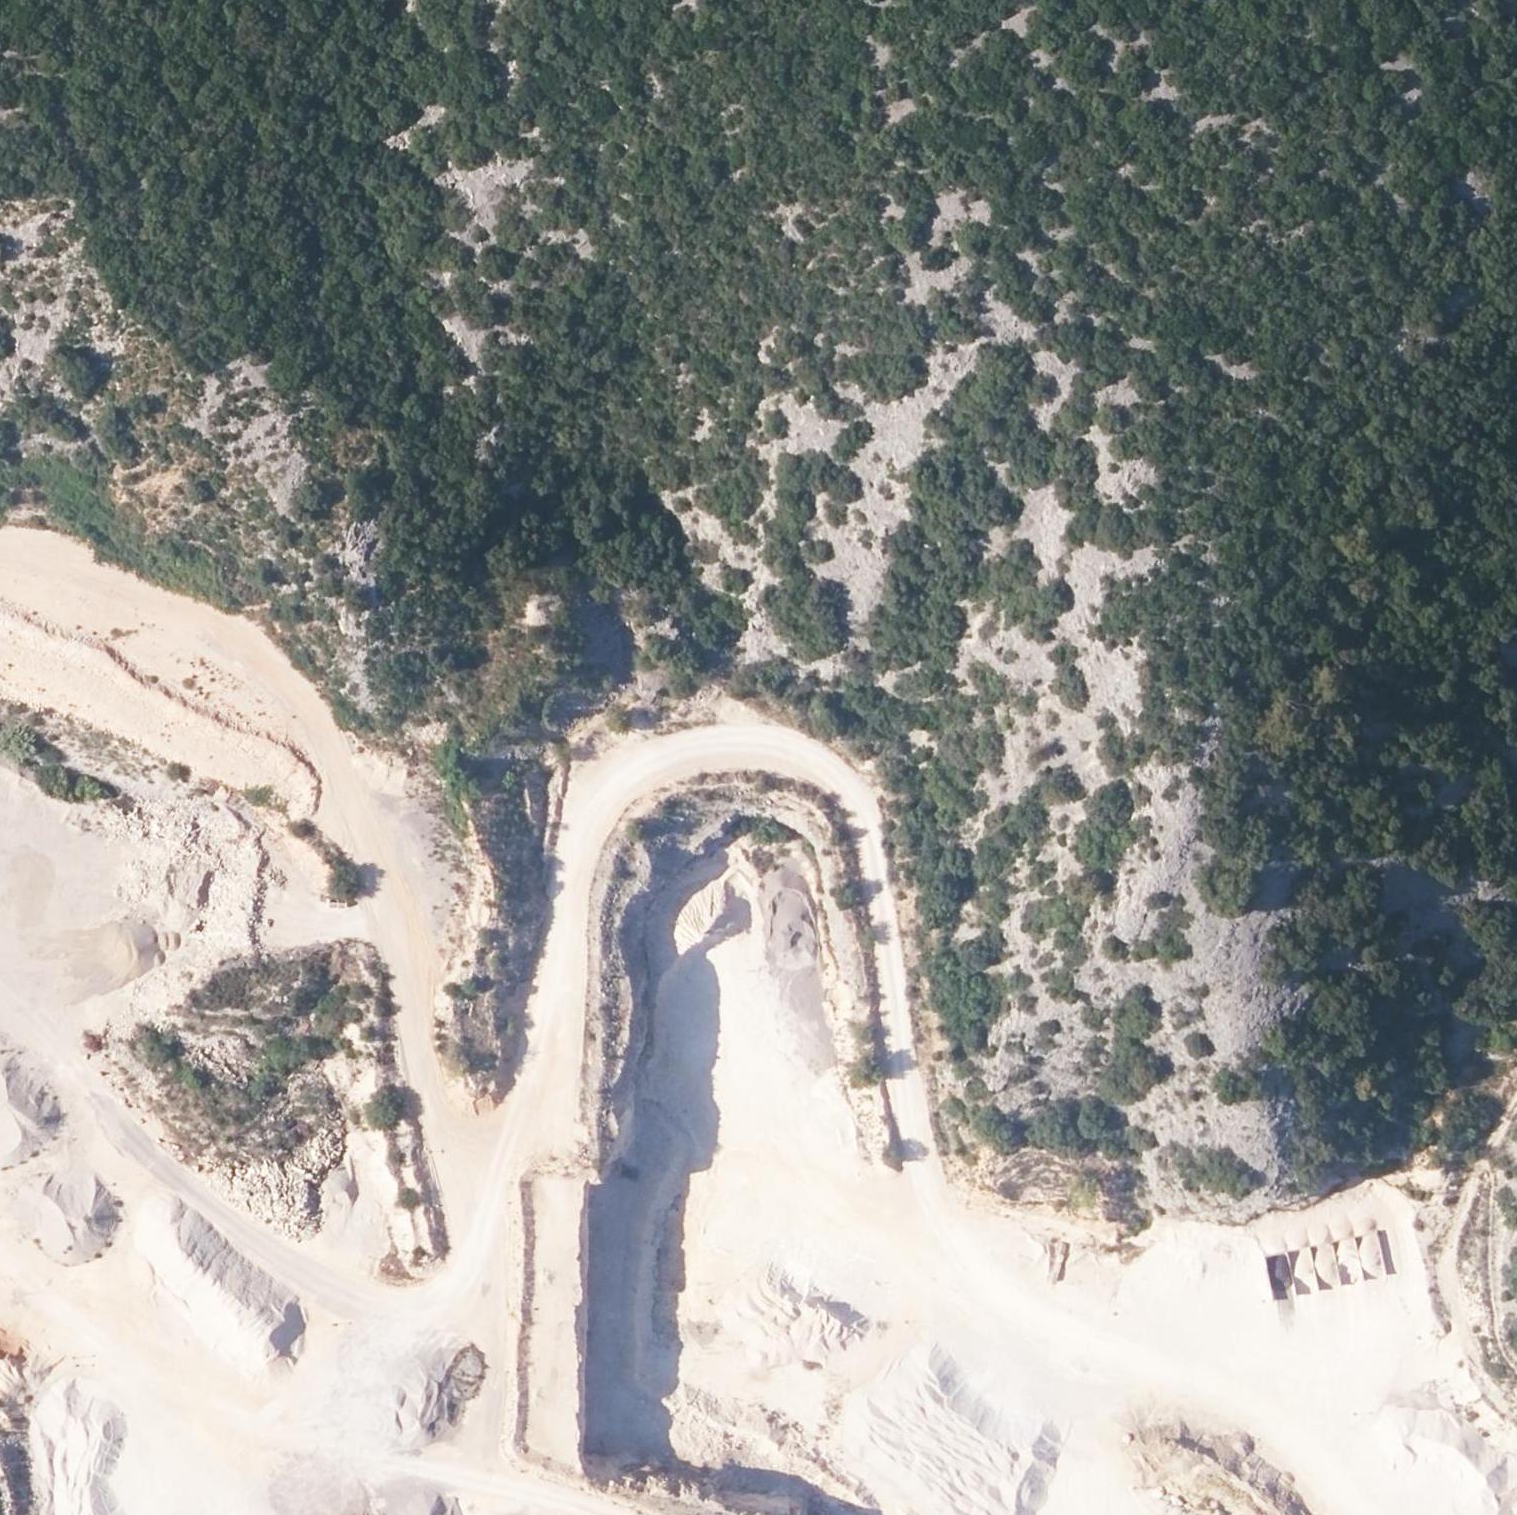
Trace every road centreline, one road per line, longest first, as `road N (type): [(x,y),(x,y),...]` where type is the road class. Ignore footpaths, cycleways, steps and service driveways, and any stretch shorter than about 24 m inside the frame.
road 1 (track): [(1516,1116),(1426,1260)]

